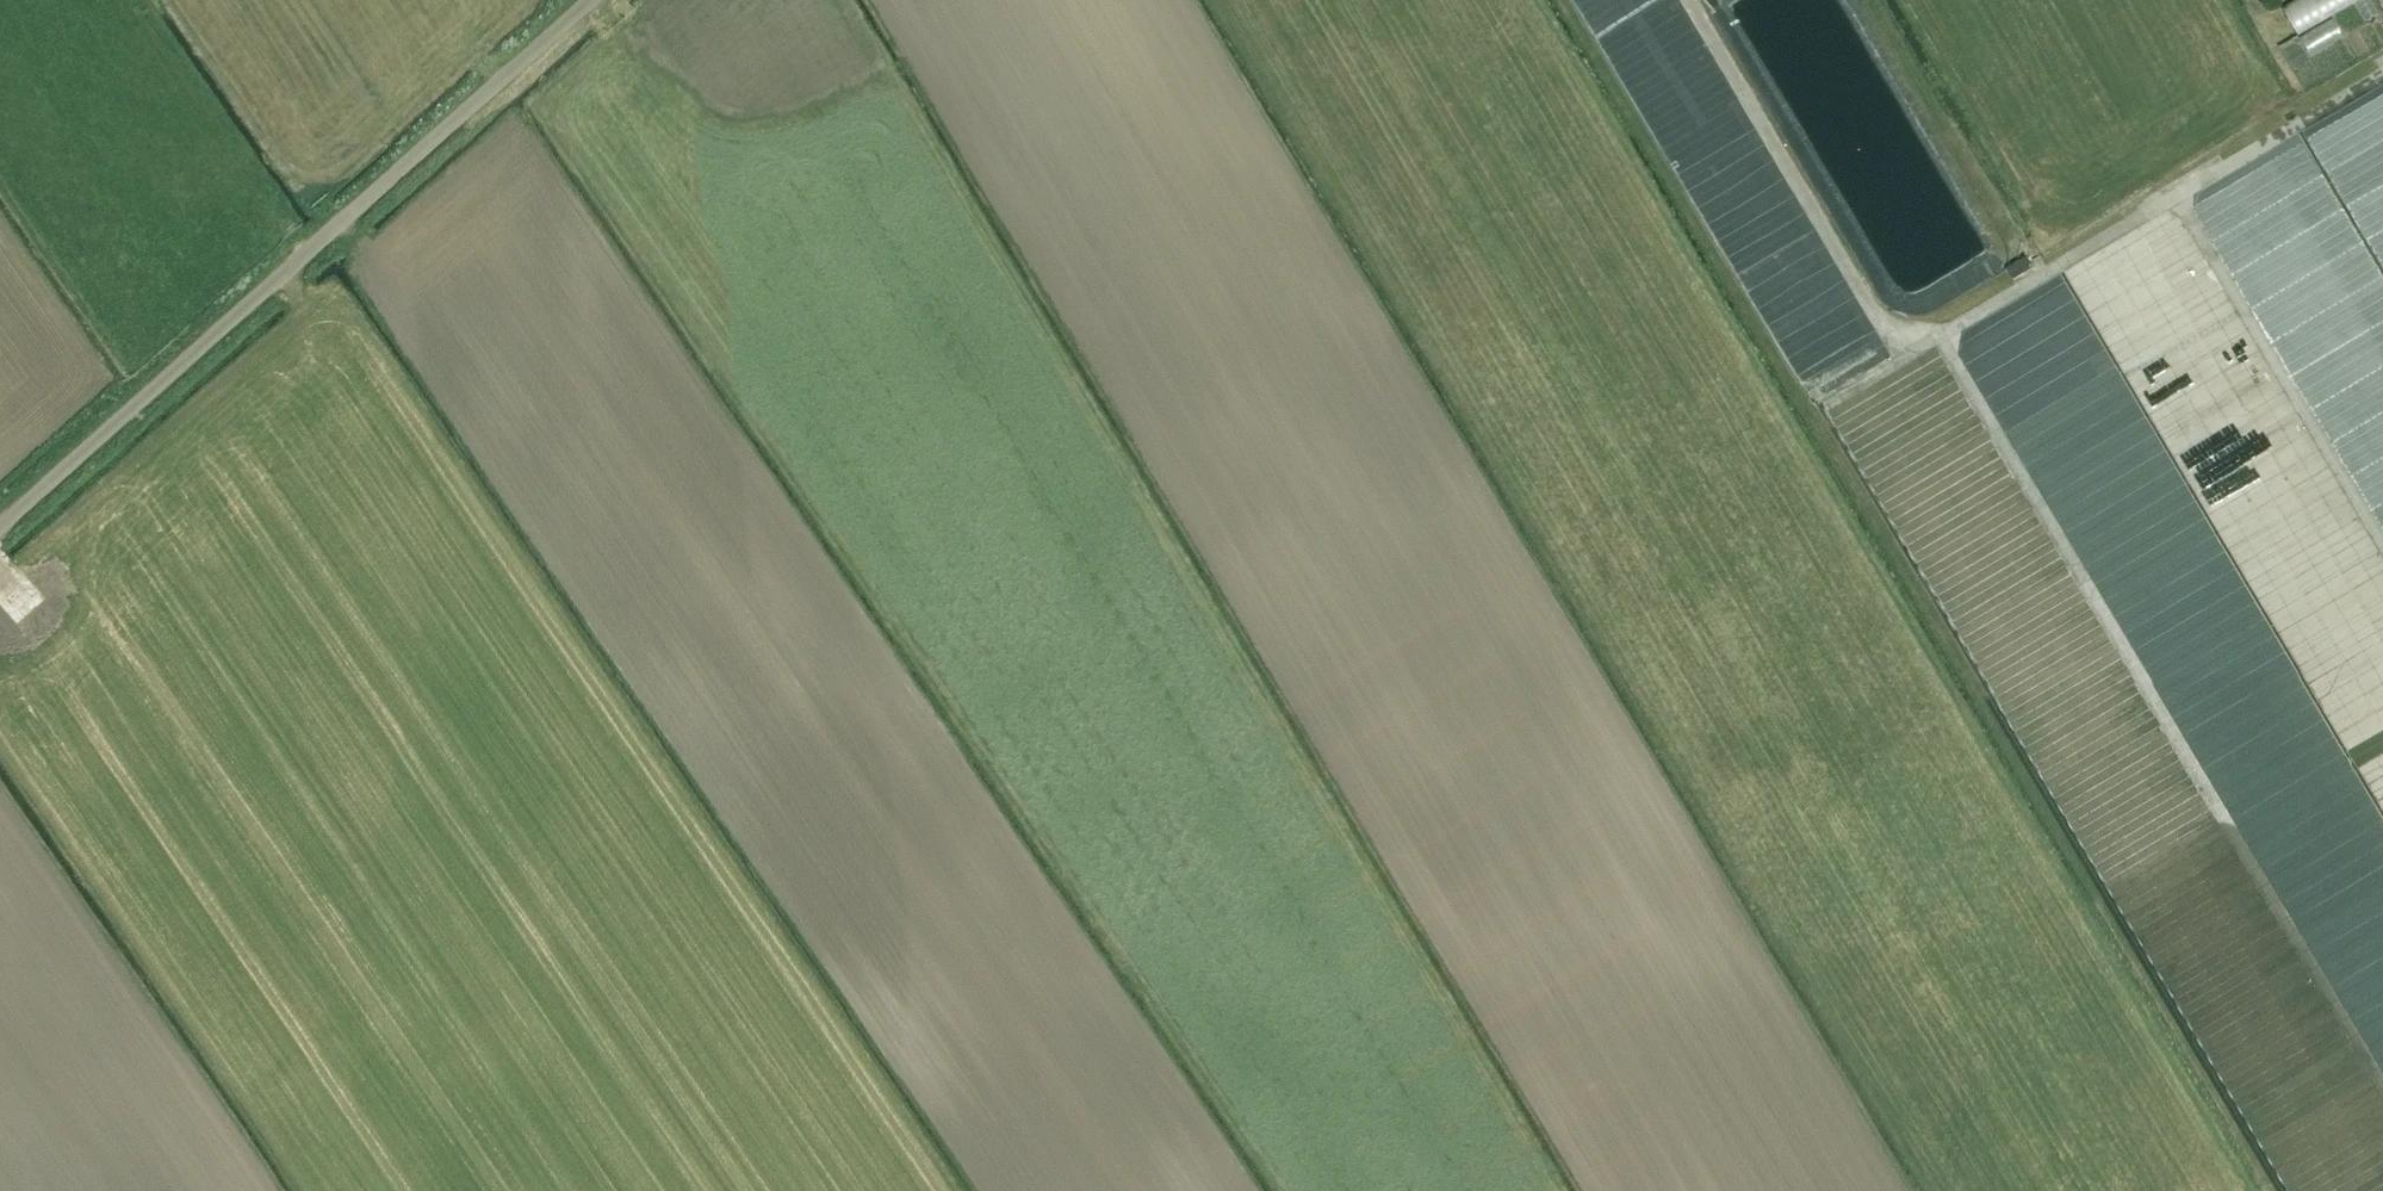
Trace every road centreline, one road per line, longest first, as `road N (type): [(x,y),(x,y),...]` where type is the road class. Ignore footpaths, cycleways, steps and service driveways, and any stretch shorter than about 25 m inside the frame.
road 1 (unclassified): [(0,528),(593,0)]

